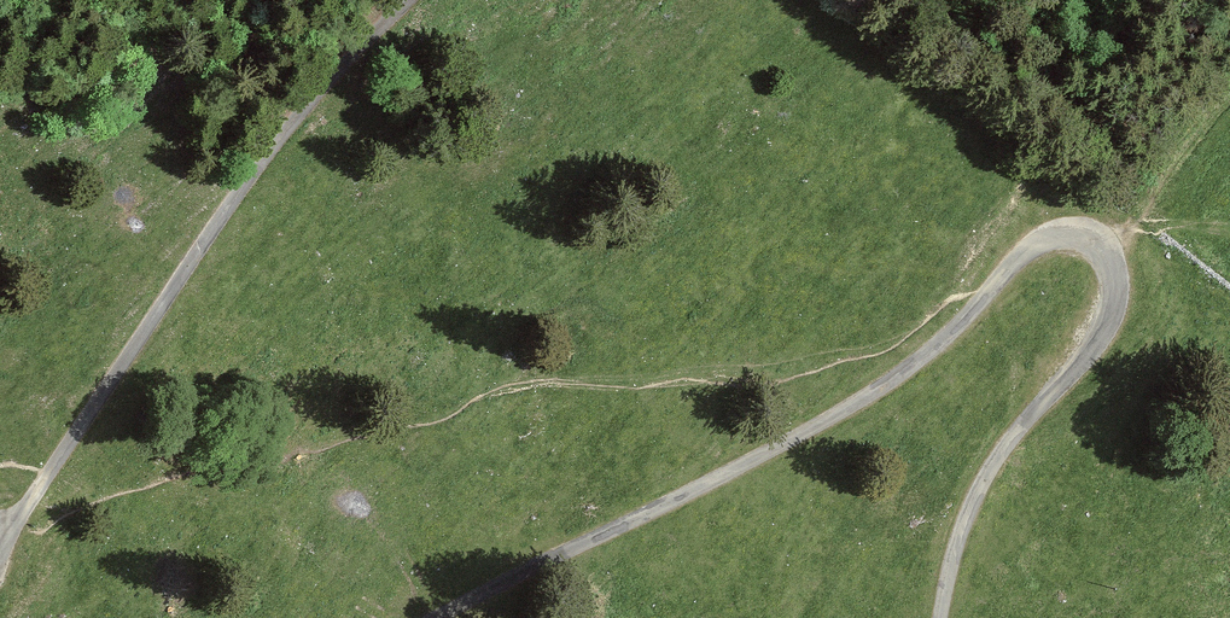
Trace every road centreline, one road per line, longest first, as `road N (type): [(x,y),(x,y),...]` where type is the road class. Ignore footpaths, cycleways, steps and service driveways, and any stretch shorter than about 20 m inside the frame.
road 1 (unclassified): [(942,617),(977,495),(1022,425),(1090,350),(1113,305),(1110,260),(1085,234),(1056,234),(1018,257),(964,319),(877,390),(435,617)]
road 2 (unclassified): [(0,549),(270,148),(406,0)]
road 3 (track): [(1104,248),(1229,88)]

